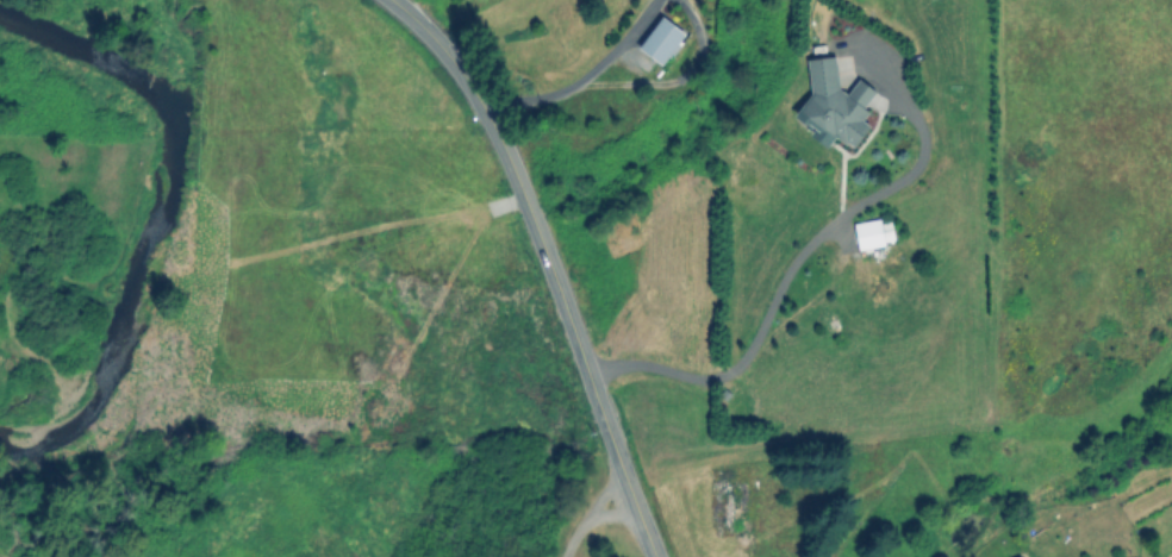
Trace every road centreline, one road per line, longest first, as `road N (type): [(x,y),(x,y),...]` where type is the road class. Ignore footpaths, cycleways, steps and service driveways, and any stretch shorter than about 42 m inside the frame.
road 1 (tertiary): [(656,556),(493,124),(448,52),(395,0)]

